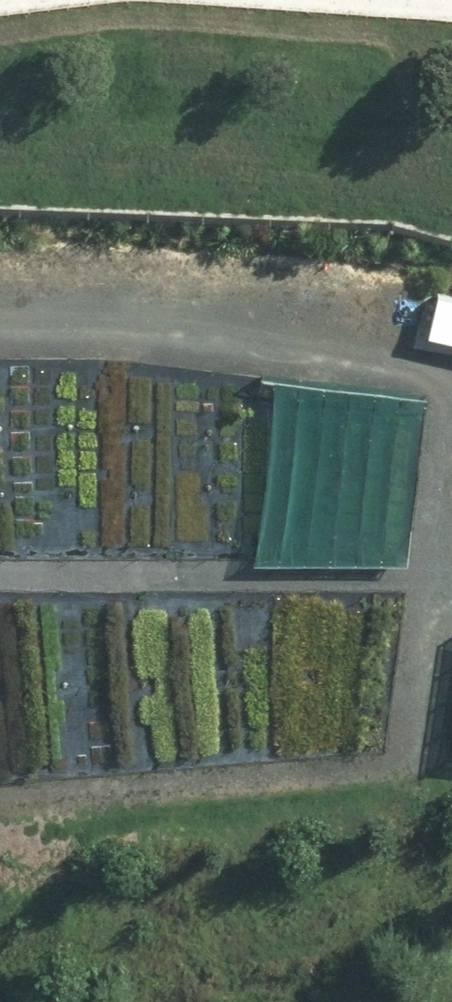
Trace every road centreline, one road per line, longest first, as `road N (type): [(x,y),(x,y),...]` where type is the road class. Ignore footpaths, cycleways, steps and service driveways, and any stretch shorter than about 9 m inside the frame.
road 1 (track): [(451,507),(422,741),(0,794)]
road 2 (track): [(0,303),(104,309),(451,363)]
road 3 (track): [(0,558),(445,566)]

